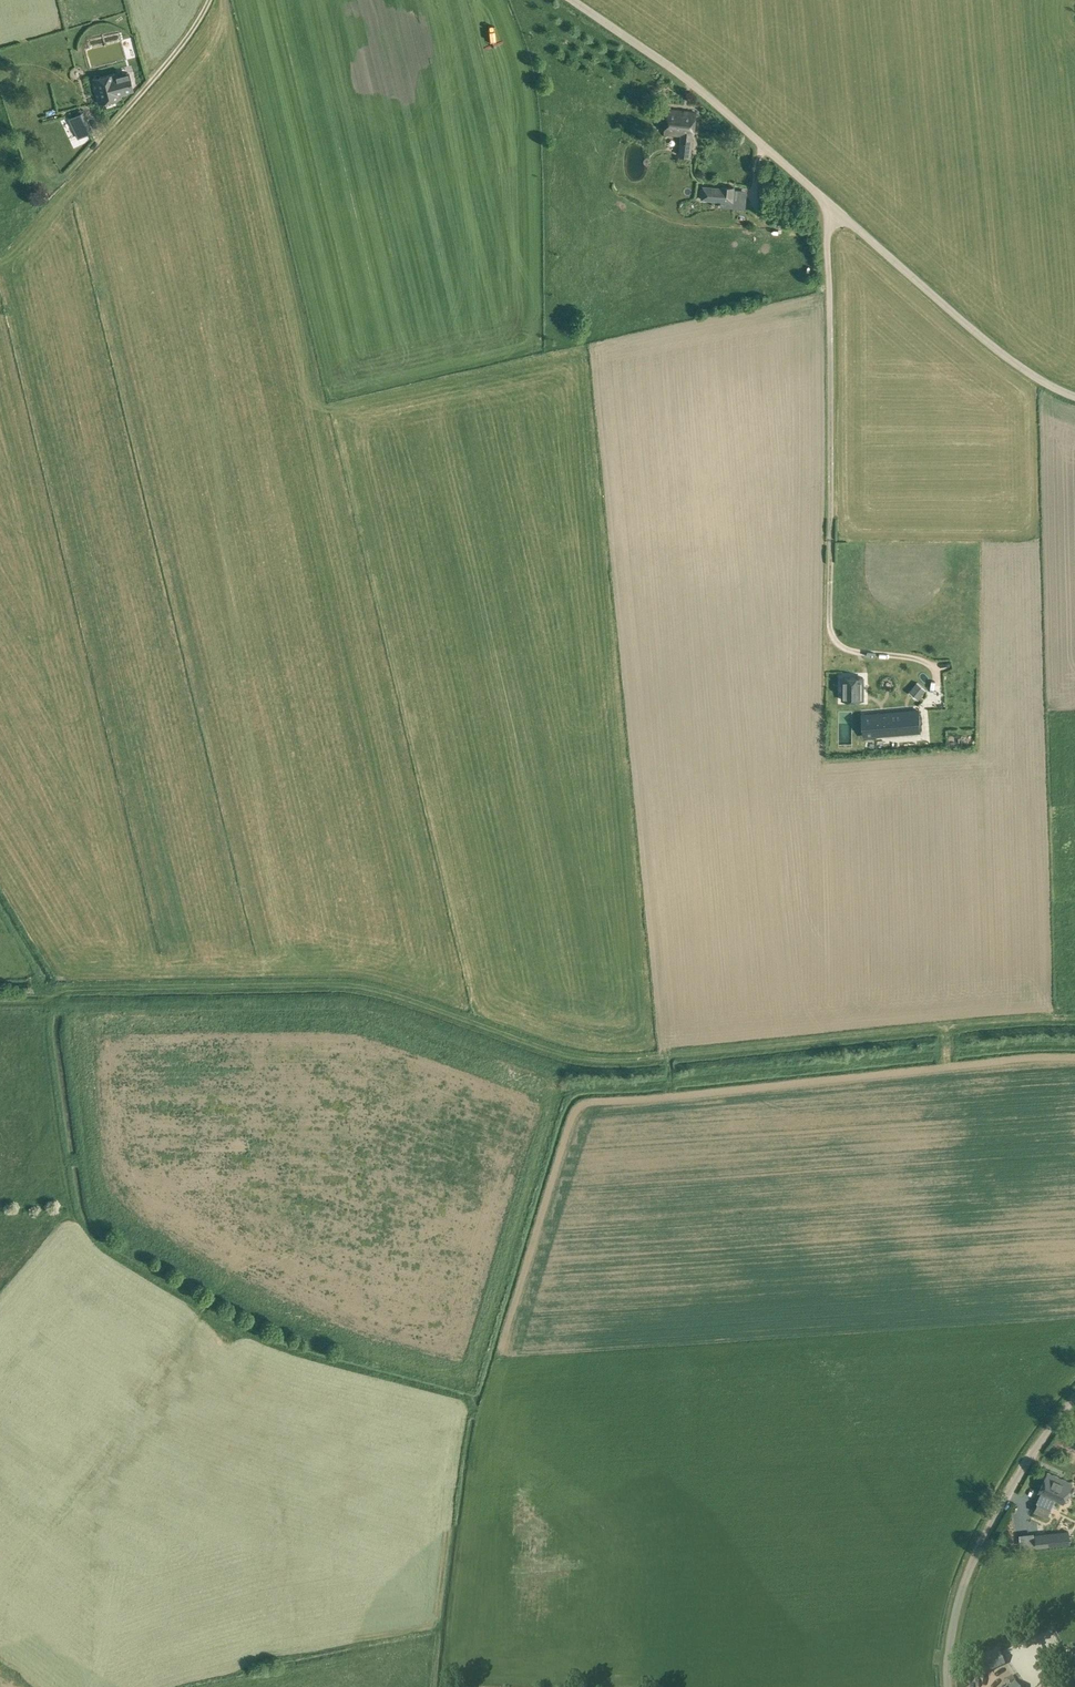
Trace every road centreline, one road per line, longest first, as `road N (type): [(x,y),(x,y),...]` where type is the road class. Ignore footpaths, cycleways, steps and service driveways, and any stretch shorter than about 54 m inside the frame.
road 1 (unclassified): [(1074,398),(984,341),(671,67),(572,0)]
road 2 (unclassified): [(948,1686),(950,1638),(971,1567),(1029,1459),(1074,1397)]

